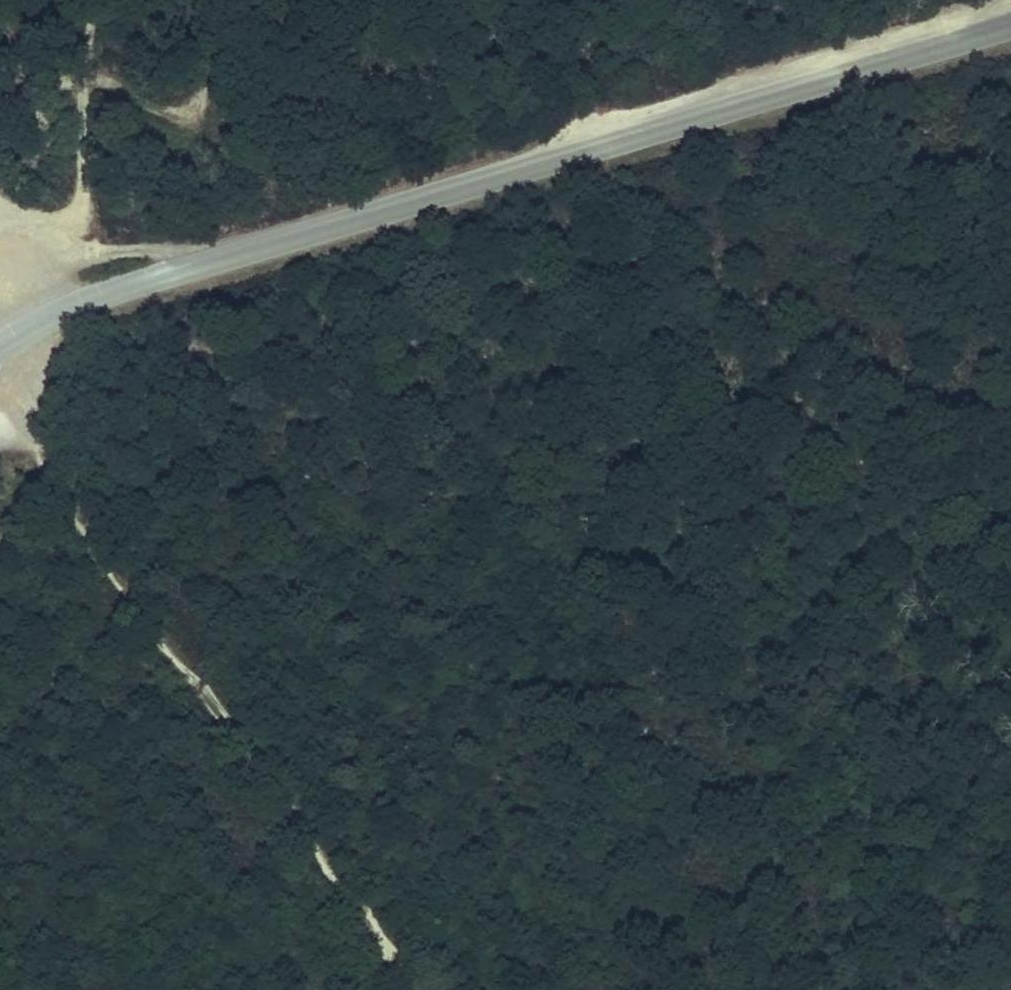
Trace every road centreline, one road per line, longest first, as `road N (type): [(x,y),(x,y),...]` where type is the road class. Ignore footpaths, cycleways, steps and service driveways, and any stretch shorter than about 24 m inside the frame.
road 1 (unclassified): [(1010,23),(206,260),(58,311),(0,341)]

